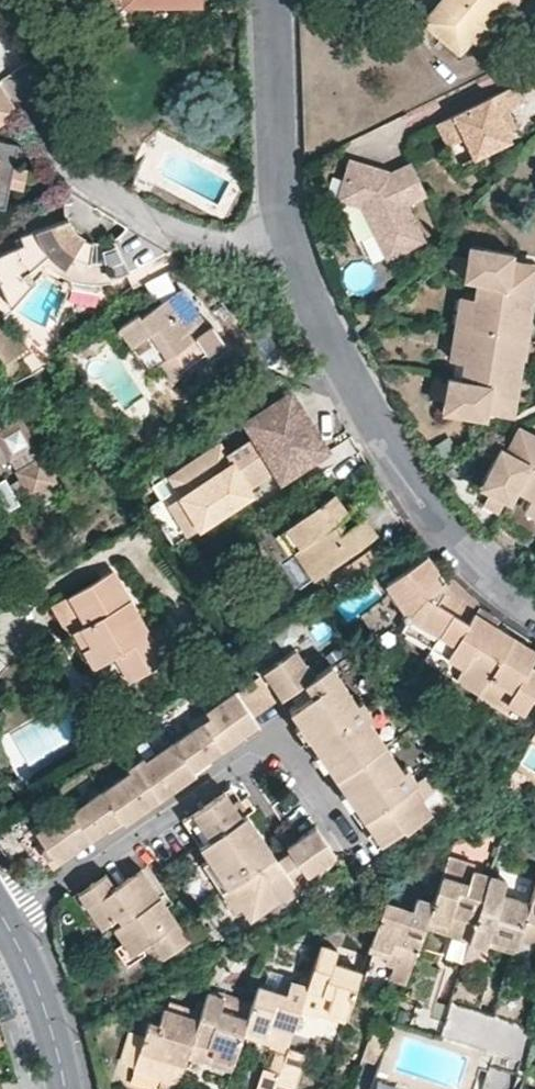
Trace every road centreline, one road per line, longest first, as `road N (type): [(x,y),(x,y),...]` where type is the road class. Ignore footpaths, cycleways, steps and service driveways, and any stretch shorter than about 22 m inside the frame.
road 1 (residential): [(276,0),(284,191),(313,300),(428,508),(470,557),(534,606)]
road 2 (residential): [(5,915),(256,751),(292,758),(355,844)]
road 3 (tertiary): [(67,1088),(46,1011),(5,915)]

